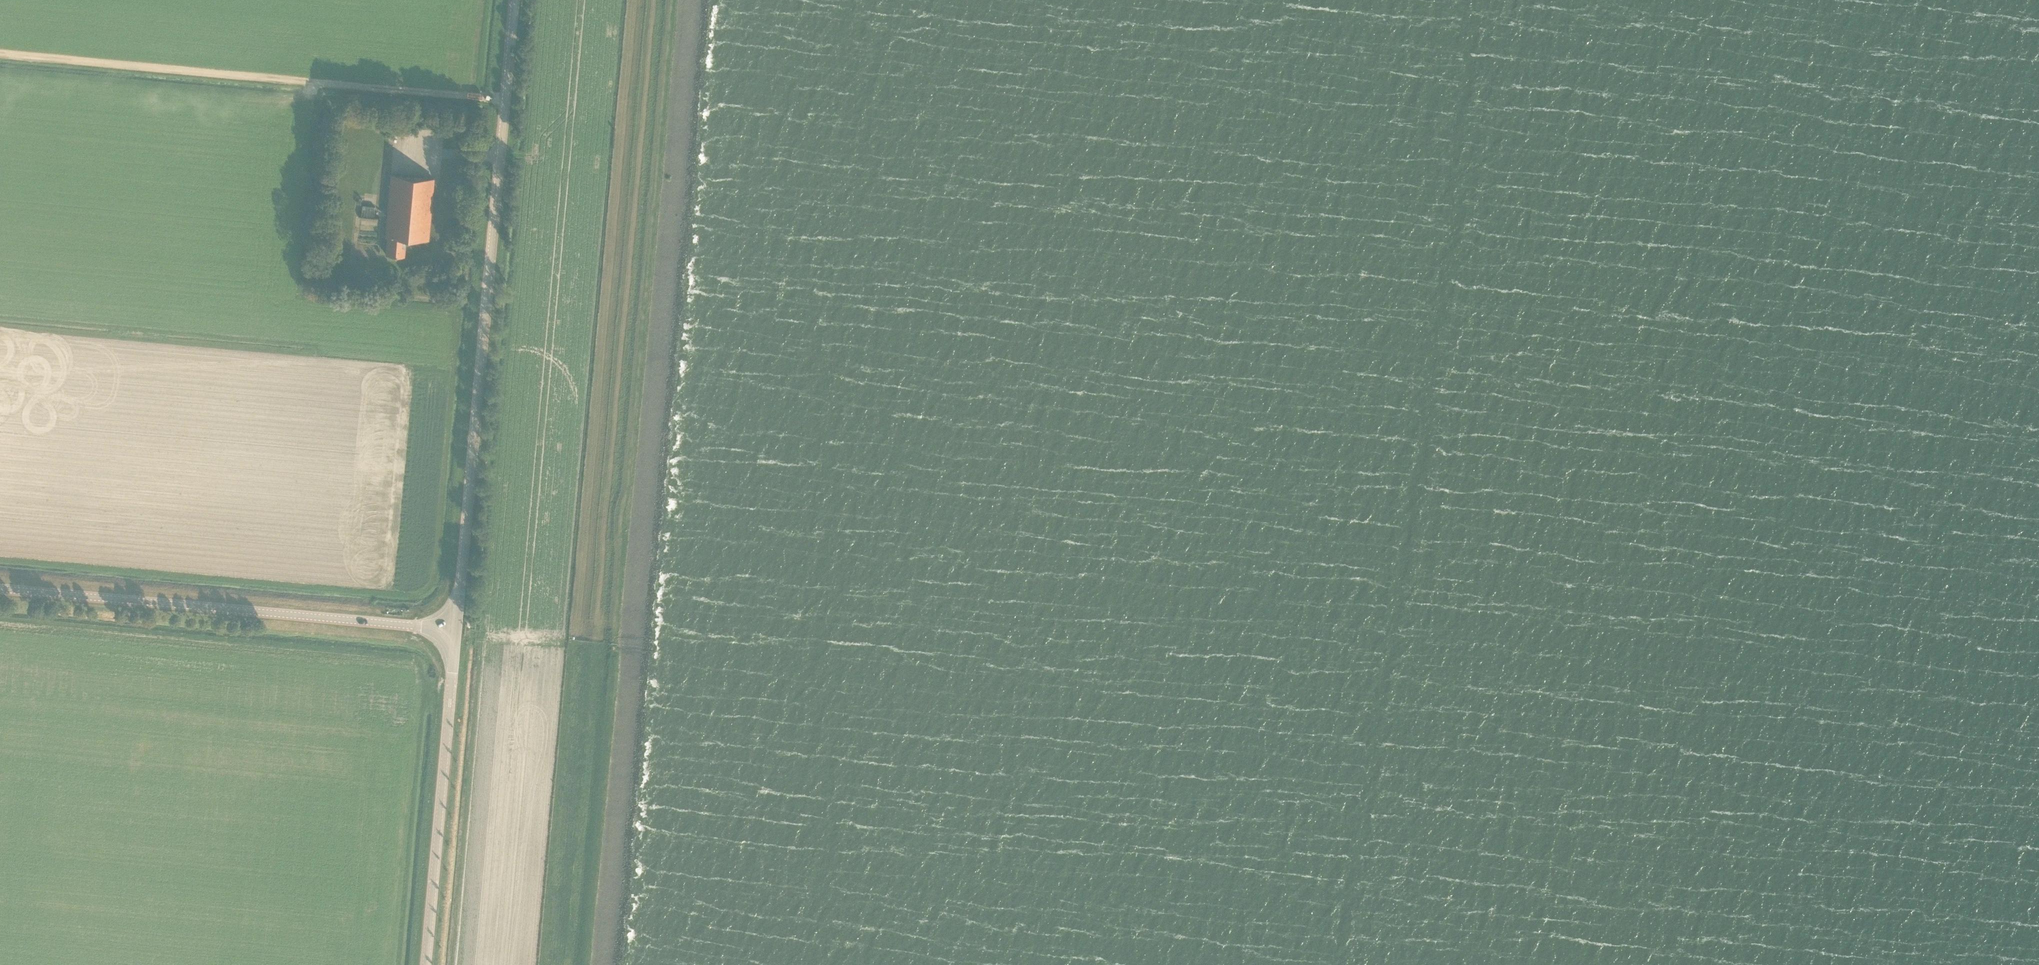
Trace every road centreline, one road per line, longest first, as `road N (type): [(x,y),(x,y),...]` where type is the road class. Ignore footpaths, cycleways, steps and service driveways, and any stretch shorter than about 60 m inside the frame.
road 1 (tertiary): [(456,626),(513,0)]
road 2 (track): [(0,73),(301,100),(321,83),(504,98)]
road 3 (tertiary): [(456,626),(0,586)]
road 4 (tertiary): [(425,964),(456,626)]

